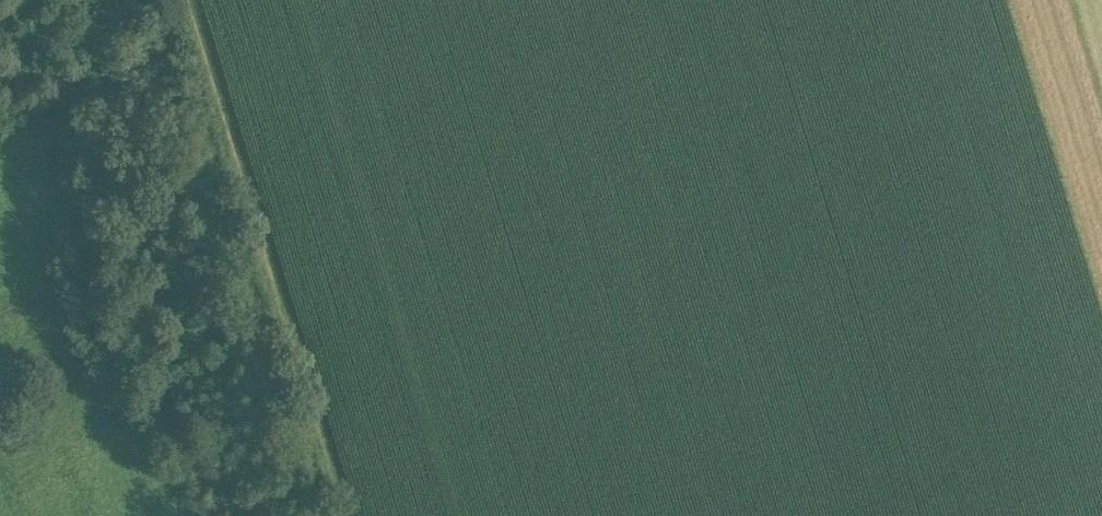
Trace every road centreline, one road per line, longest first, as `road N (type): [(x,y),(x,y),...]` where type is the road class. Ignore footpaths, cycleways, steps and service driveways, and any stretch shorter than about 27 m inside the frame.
road 1 (track): [(348,515),(189,0)]

